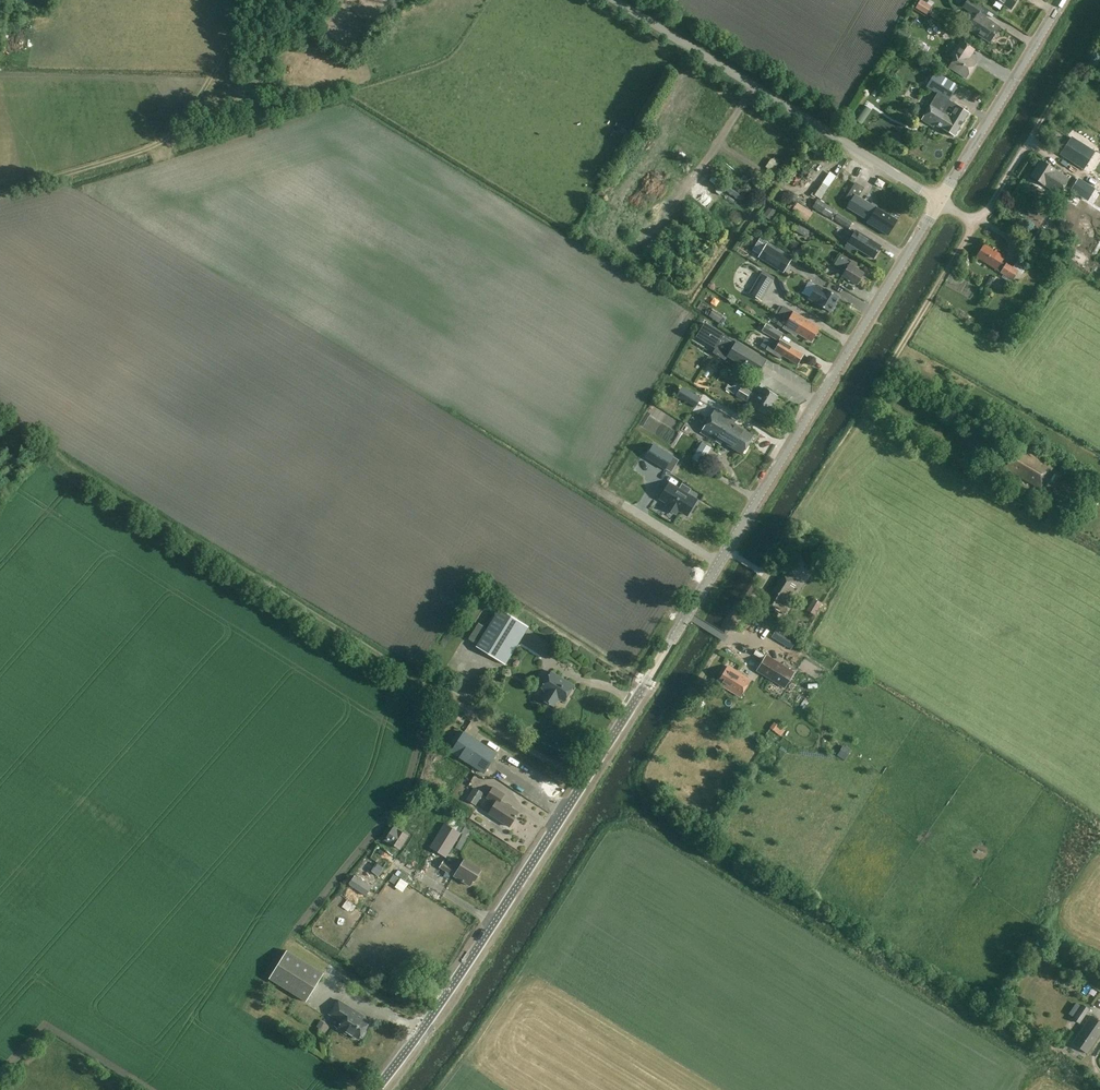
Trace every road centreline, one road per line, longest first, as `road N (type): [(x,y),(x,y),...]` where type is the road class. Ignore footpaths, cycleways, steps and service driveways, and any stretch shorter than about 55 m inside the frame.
road 1 (tertiary): [(377,1089),(527,871),(940,203)]
road 2 (track): [(583,780),(35,443)]
road 3 (unclassified): [(940,203),(616,0)]
road 4 (track): [(0,193),(160,143),(216,69),(238,0)]
road 5 (tertiary): [(940,203),(1063,0)]

